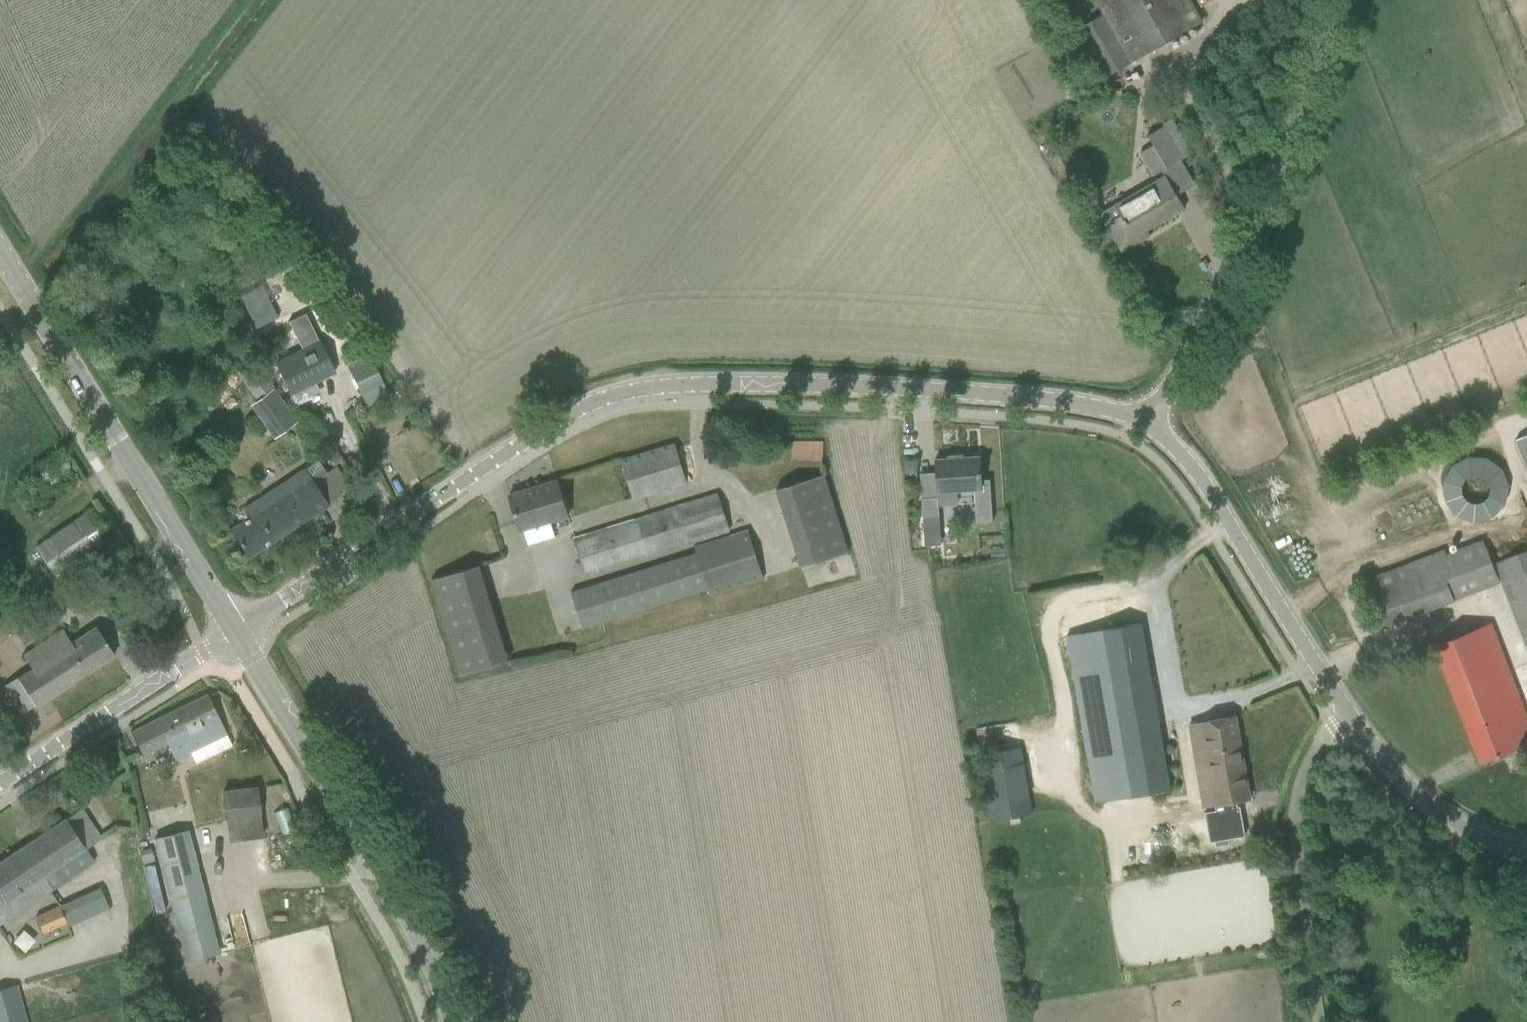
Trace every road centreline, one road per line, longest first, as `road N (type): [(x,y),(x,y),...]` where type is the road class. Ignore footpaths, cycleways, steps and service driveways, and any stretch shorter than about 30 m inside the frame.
road 1 (unclassified): [(1145,418),(1054,399),(903,388),(657,386),(605,397),(232,633)]
road 2 (unclassified): [(1145,418),(1201,329),(1330,0)]
road 3 (tertiary): [(452,1021),(420,937),(232,633)]
road 4 (tertiary): [(232,633),(0,251)]
road 5 (unclassified): [(1344,719),(1207,495),(1145,418)]
road 6 (unclassified): [(1318,1021),(1296,849),(1302,791),(1344,719)]
road 7 (unclassified): [(0,783),(232,633)]
road 8 (unclassified): [(1526,847),(1457,826),(1402,787),(1344,719)]

